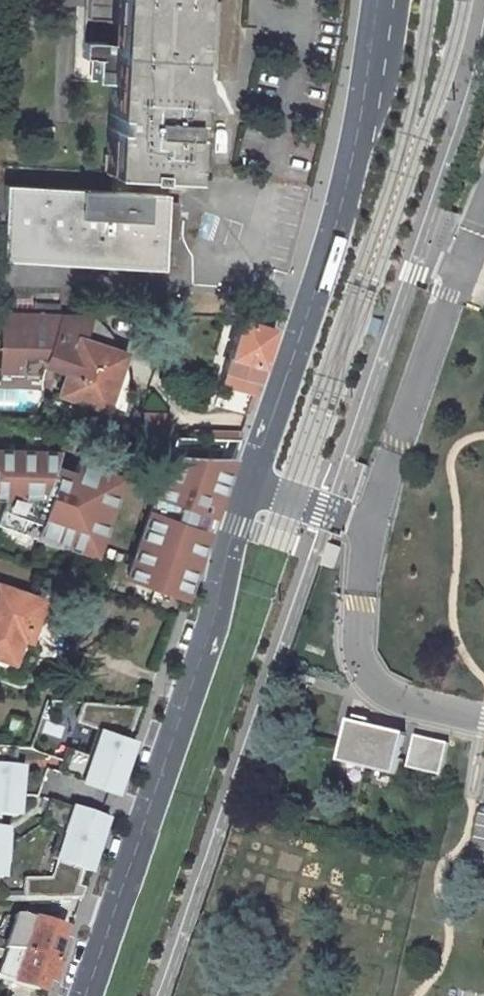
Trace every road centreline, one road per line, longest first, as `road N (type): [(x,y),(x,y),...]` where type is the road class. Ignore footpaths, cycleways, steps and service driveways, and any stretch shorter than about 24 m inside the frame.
road 1 (secondary): [(84,995),(339,220),(385,0)]

